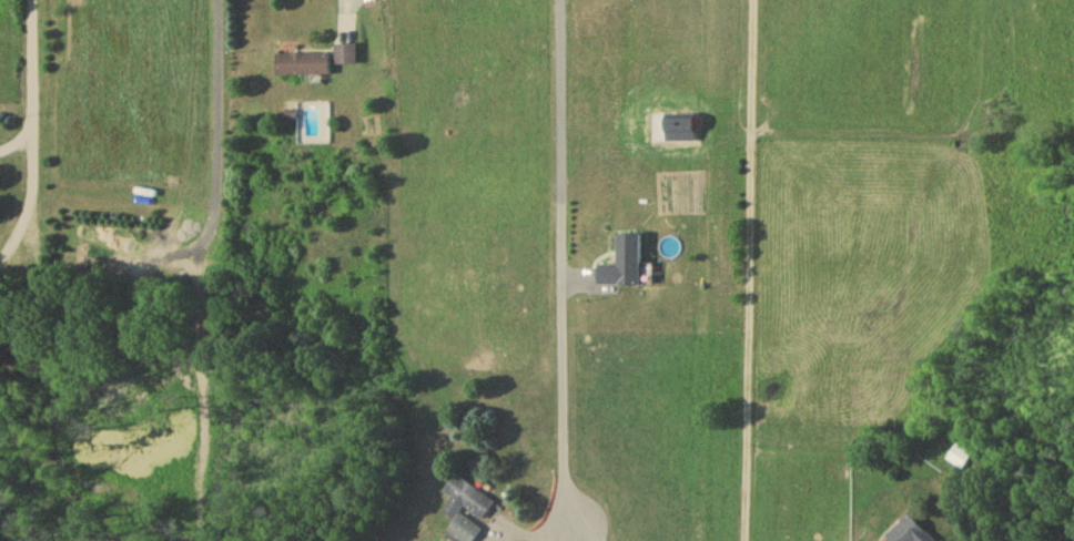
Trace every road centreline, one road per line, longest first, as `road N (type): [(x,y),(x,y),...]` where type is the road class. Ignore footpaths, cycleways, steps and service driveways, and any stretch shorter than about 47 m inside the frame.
road 1 (residential): [(559,0),(570,522)]
road 2 (residential): [(26,0),(28,208)]

